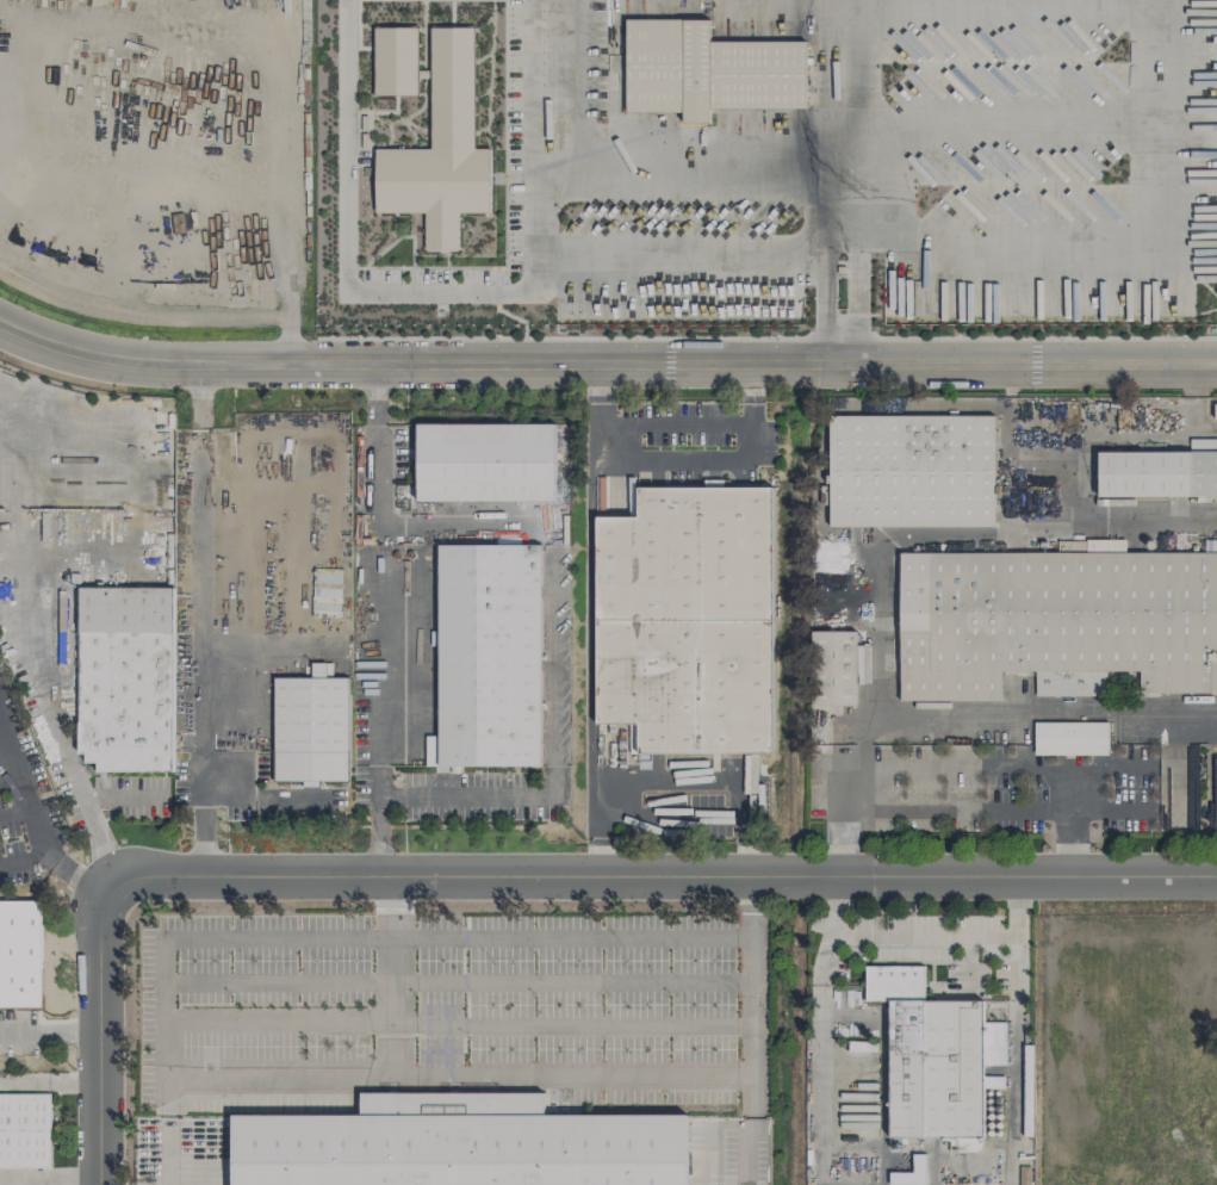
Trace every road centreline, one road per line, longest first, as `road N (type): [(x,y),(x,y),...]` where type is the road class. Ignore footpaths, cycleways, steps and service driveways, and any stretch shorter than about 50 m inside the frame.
road 1 (residential): [(1216,365),(153,366),(75,355),(0,326)]
road 2 (residential): [(1216,882),(87,877)]
road 3 (residential): [(87,877),(91,1184)]

